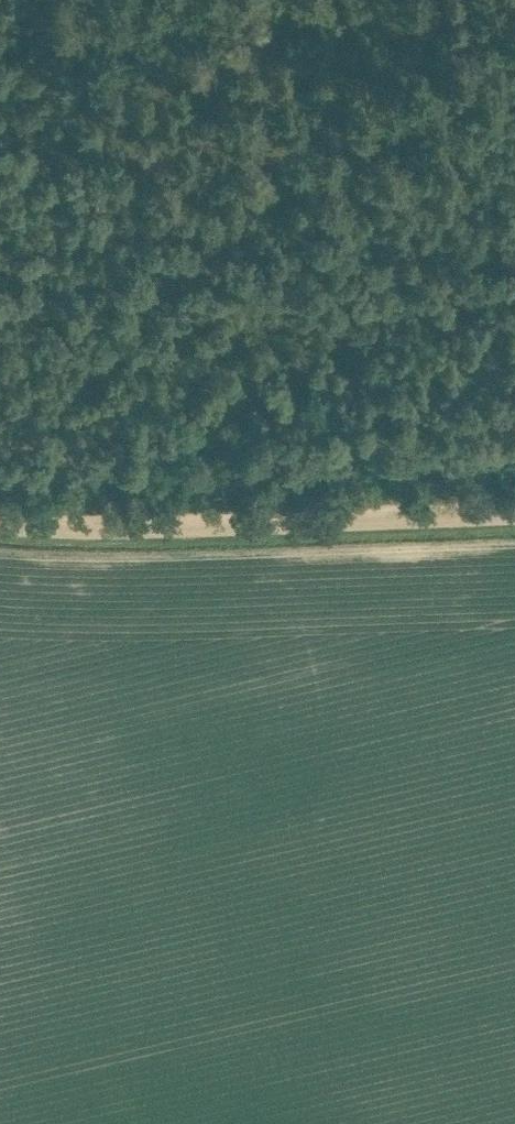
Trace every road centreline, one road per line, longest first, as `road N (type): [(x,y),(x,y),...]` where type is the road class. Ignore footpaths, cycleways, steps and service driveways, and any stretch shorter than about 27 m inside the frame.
road 1 (track): [(0,507),(36,519),(514,504)]

